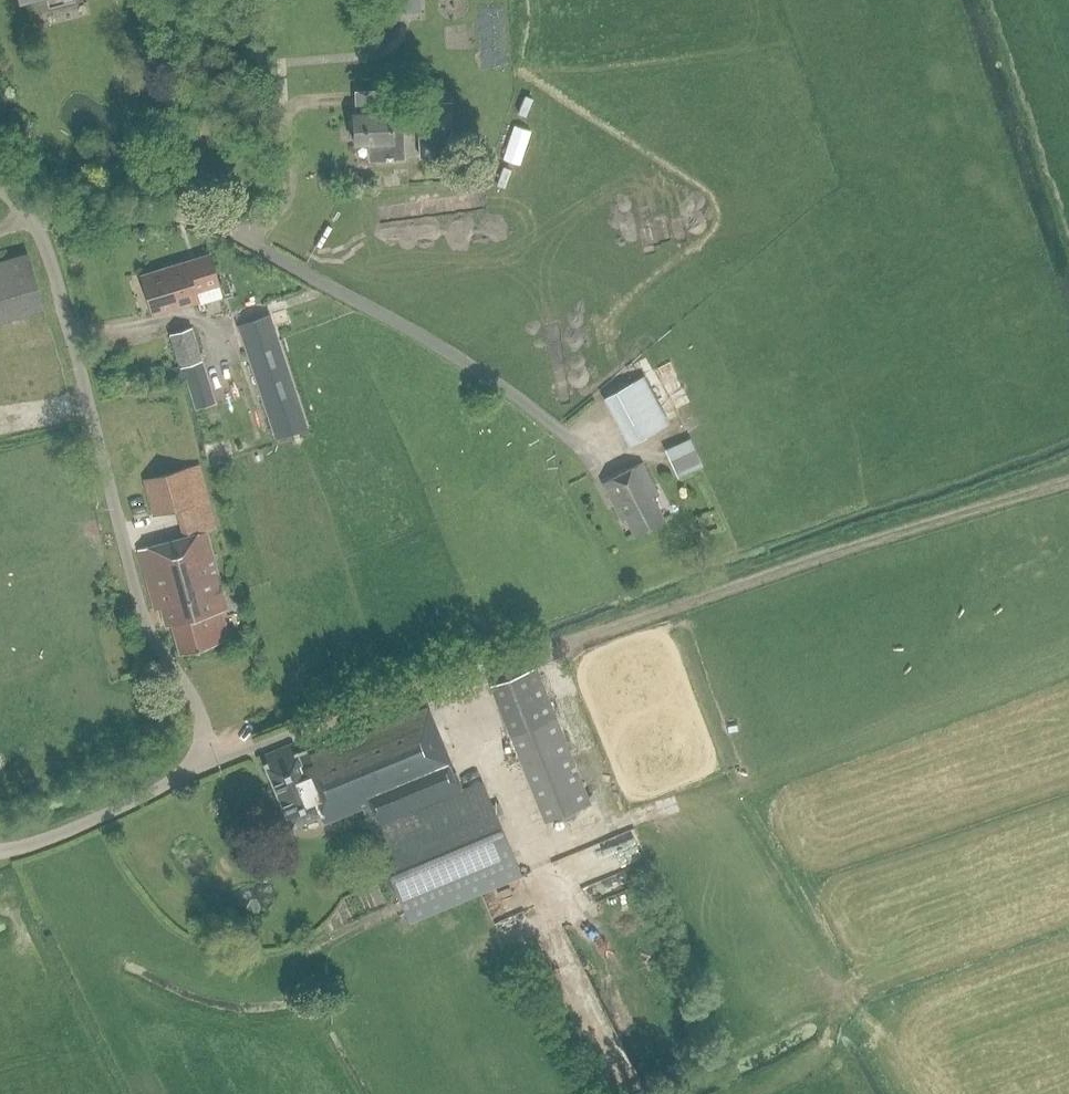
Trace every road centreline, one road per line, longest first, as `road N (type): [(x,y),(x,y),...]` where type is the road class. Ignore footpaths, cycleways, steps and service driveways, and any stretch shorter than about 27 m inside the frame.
road 1 (unclassified): [(0,852),(42,842),(186,776),(205,736),(140,612),(58,283),(34,218)]
road 2 (track): [(1068,482),(880,538),(485,673)]
road 3 (unclassified): [(557,428),(501,386),(226,231),(143,212),(34,218)]

